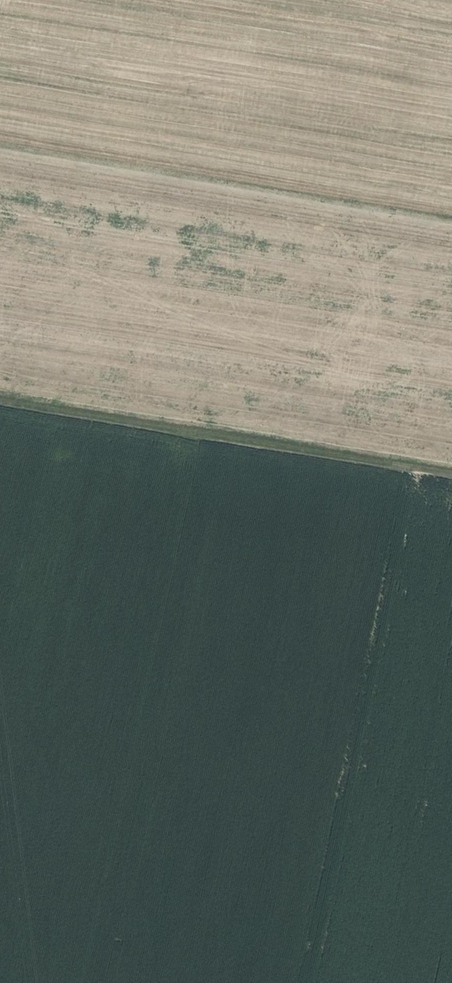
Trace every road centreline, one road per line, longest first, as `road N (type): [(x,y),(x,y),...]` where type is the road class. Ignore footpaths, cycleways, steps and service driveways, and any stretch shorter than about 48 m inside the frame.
road 1 (track): [(0,393),(451,467)]

